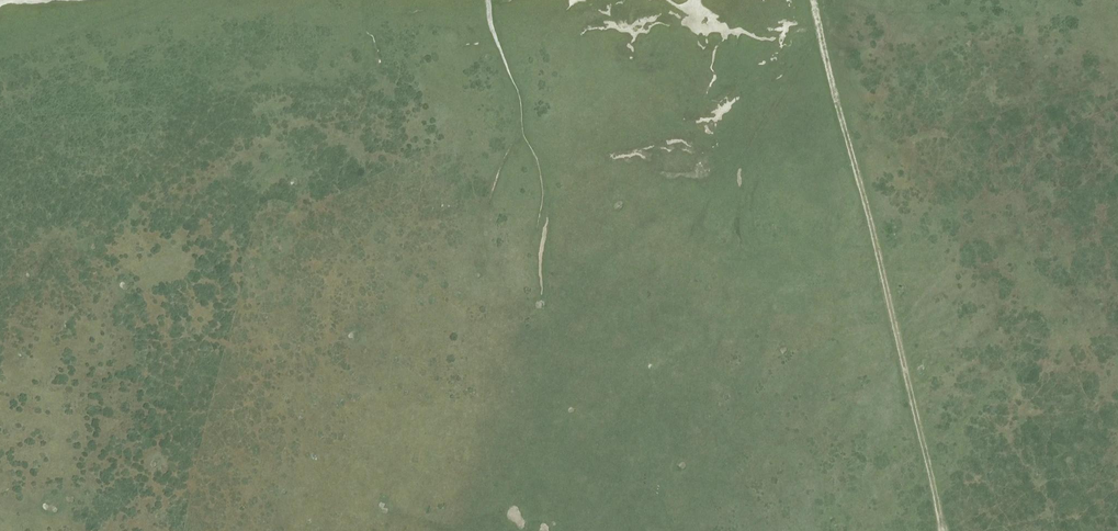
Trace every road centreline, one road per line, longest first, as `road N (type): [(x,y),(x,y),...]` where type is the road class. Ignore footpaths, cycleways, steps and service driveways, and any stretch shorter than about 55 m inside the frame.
road 1 (track): [(945,530),(811,0)]

